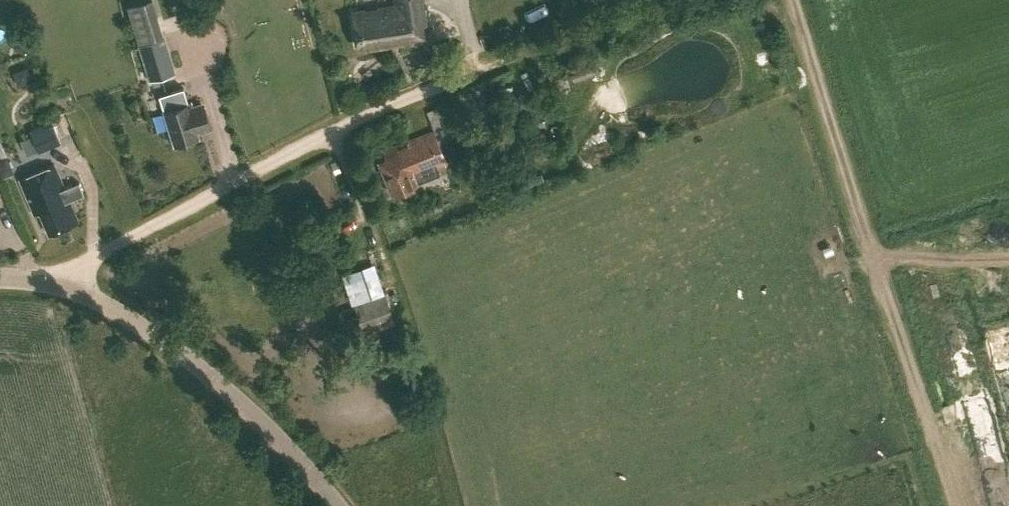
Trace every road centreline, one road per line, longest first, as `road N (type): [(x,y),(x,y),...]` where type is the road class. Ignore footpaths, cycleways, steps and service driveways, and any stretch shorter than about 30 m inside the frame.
road 1 (track): [(73,289),(93,258),(337,129),(652,0)]
road 2 (track): [(956,505),(790,0)]
road 3 (tertiary): [(335,505),(280,439),(133,321),(73,289),(0,279)]

